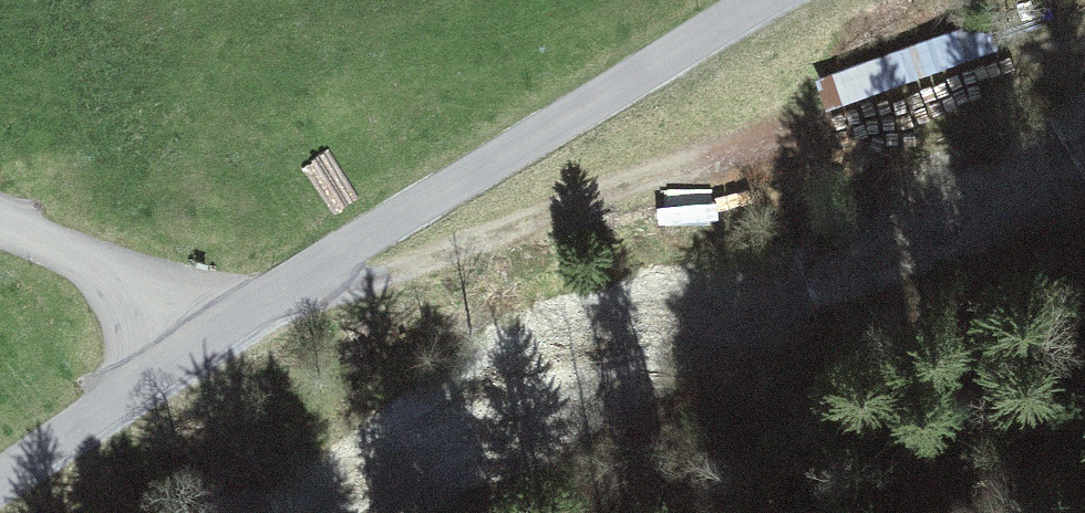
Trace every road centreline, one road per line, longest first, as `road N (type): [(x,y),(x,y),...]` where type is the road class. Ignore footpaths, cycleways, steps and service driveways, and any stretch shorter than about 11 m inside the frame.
road 1 (unclassified): [(0,483),(223,323),(755,0)]
road 2 (track): [(288,283),(409,275),(1084,14)]

